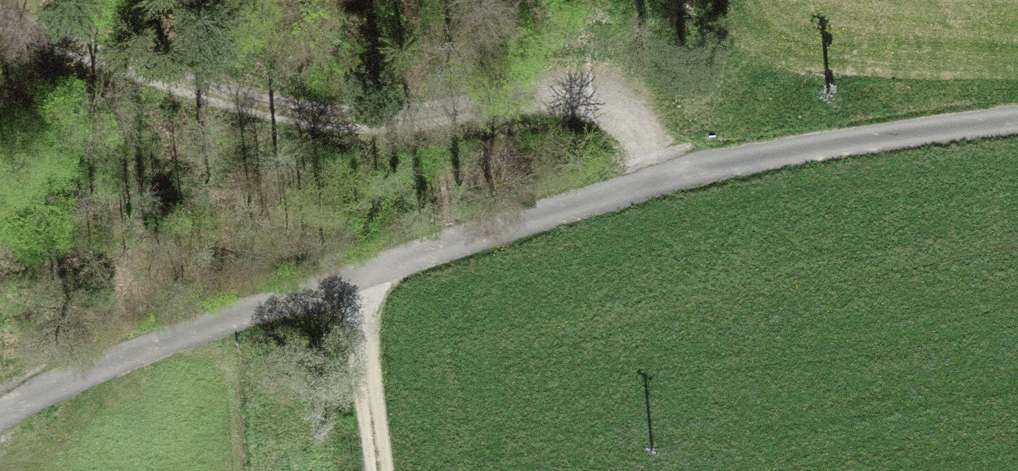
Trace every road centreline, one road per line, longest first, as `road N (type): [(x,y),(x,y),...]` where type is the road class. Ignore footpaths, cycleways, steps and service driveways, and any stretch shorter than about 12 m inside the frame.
road 1 (track): [(0,414),(206,328),(659,176),(1017,120)]
road 2 (track): [(0,18),(153,77),(342,122),(602,97),(630,115),(659,176)]
road 3 (track): [(380,470),(354,277)]

